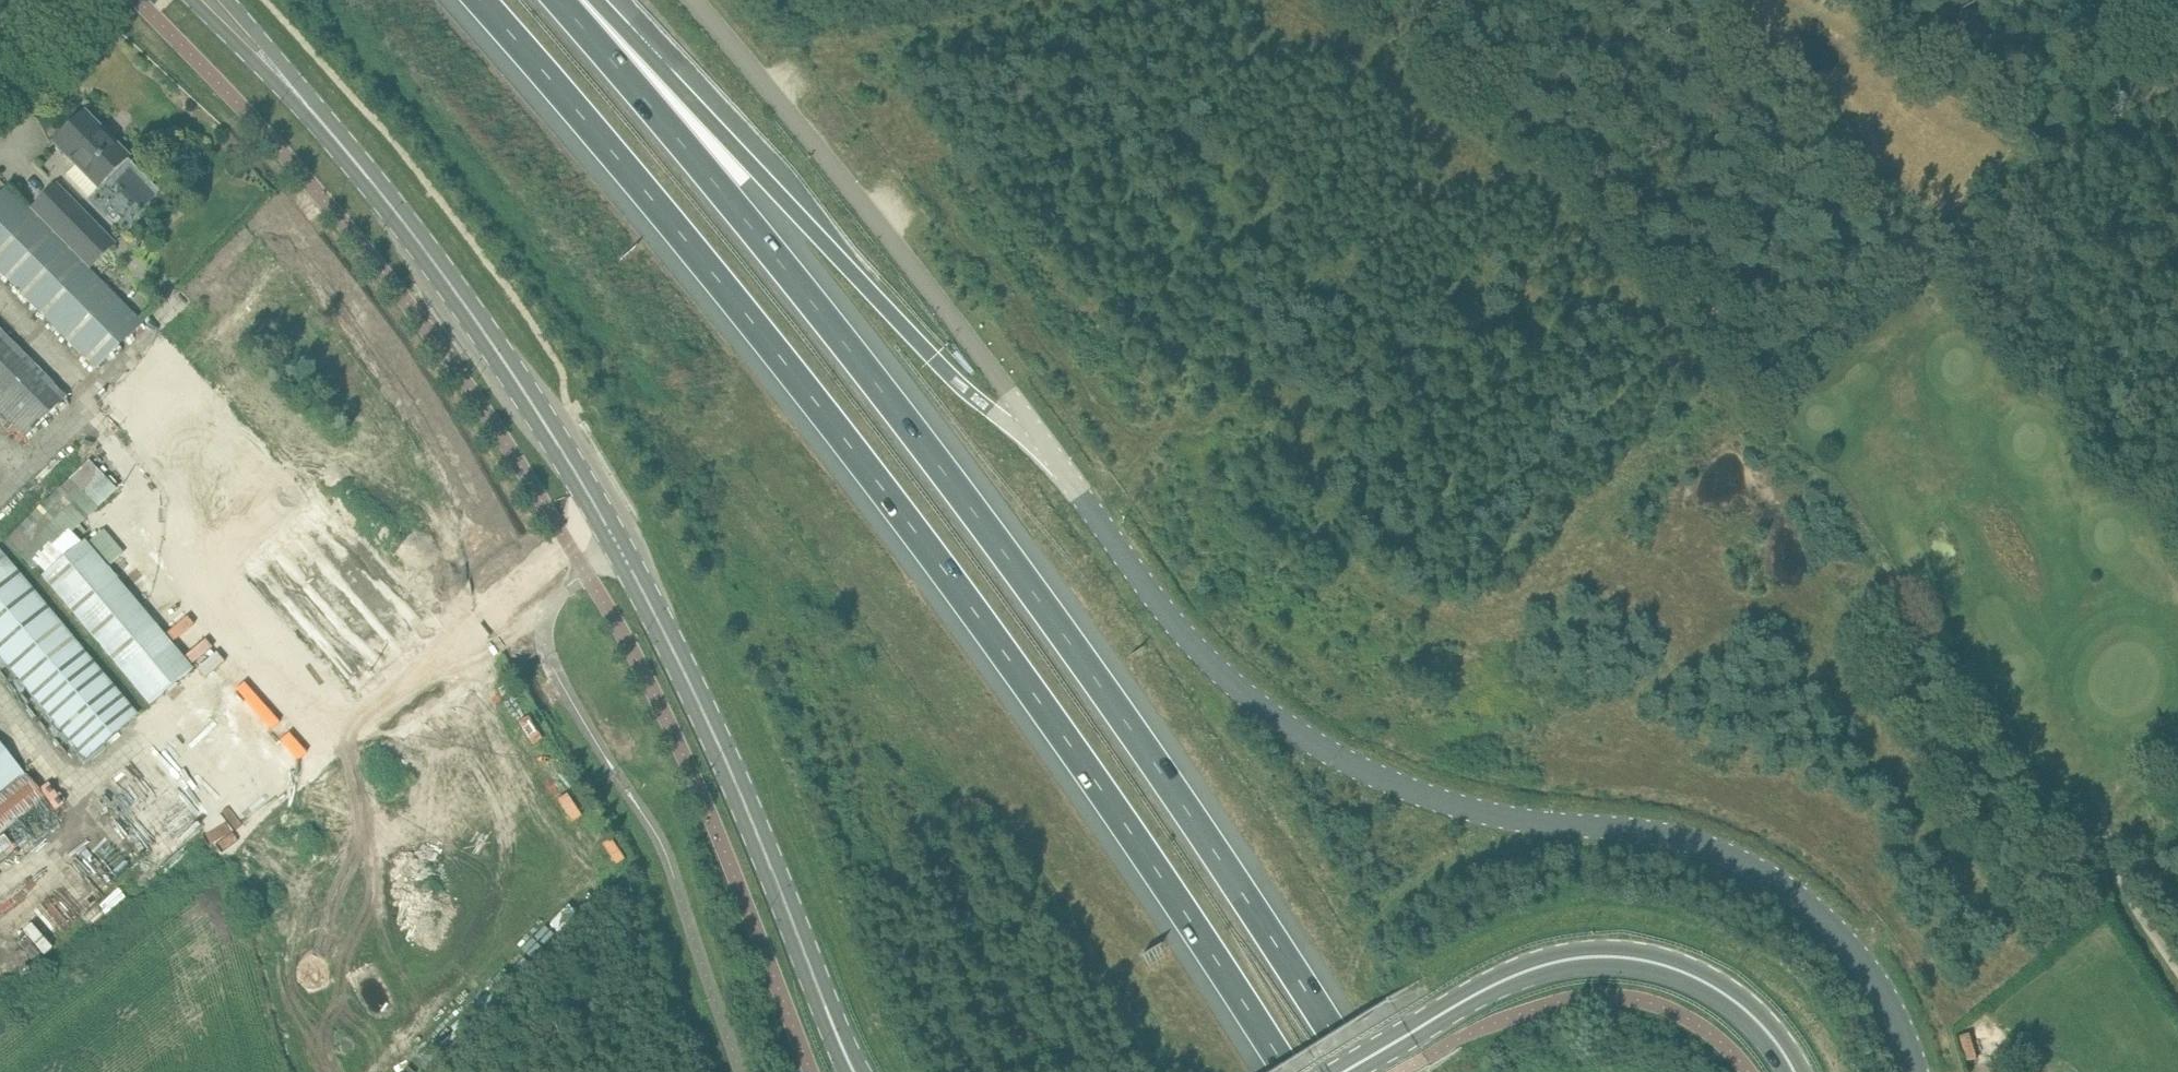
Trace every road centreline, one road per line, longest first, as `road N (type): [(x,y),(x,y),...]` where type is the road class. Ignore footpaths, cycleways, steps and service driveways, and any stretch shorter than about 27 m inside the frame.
road 1 (unclassified): [(1919,1071),(1915,1049),(1843,935),(1766,873),(1685,839),(1520,819),(1443,800),(1359,766),(1237,690),(1168,615),(904,255),(693,0)]
road 2 (motorway): [(481,0),(829,420),(1146,841),(1288,1071)]
road 3 (motorway): [(1359,1071),(1111,690),(745,219),(560,0)]
road 4 (tertiary): [(855,1071),(653,606),(564,449),(384,195),(279,75)]
road 5 (tertiary): [(1793,1071),(1775,1039),(1718,989),(1634,957),(1590,956),(1546,964),(1471,996),(1349,1071)]

